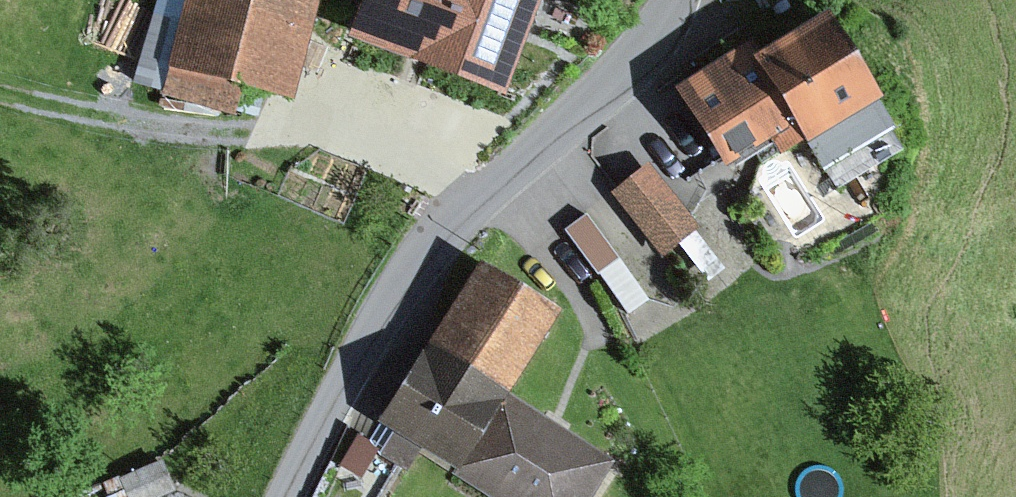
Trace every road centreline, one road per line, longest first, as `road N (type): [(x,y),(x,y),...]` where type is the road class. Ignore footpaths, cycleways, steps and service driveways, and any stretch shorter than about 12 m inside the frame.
road 1 (unclassified): [(674,0),(621,75),(422,261),(336,396),(287,496)]
road 2 (track): [(320,128),(178,131),(0,97)]

